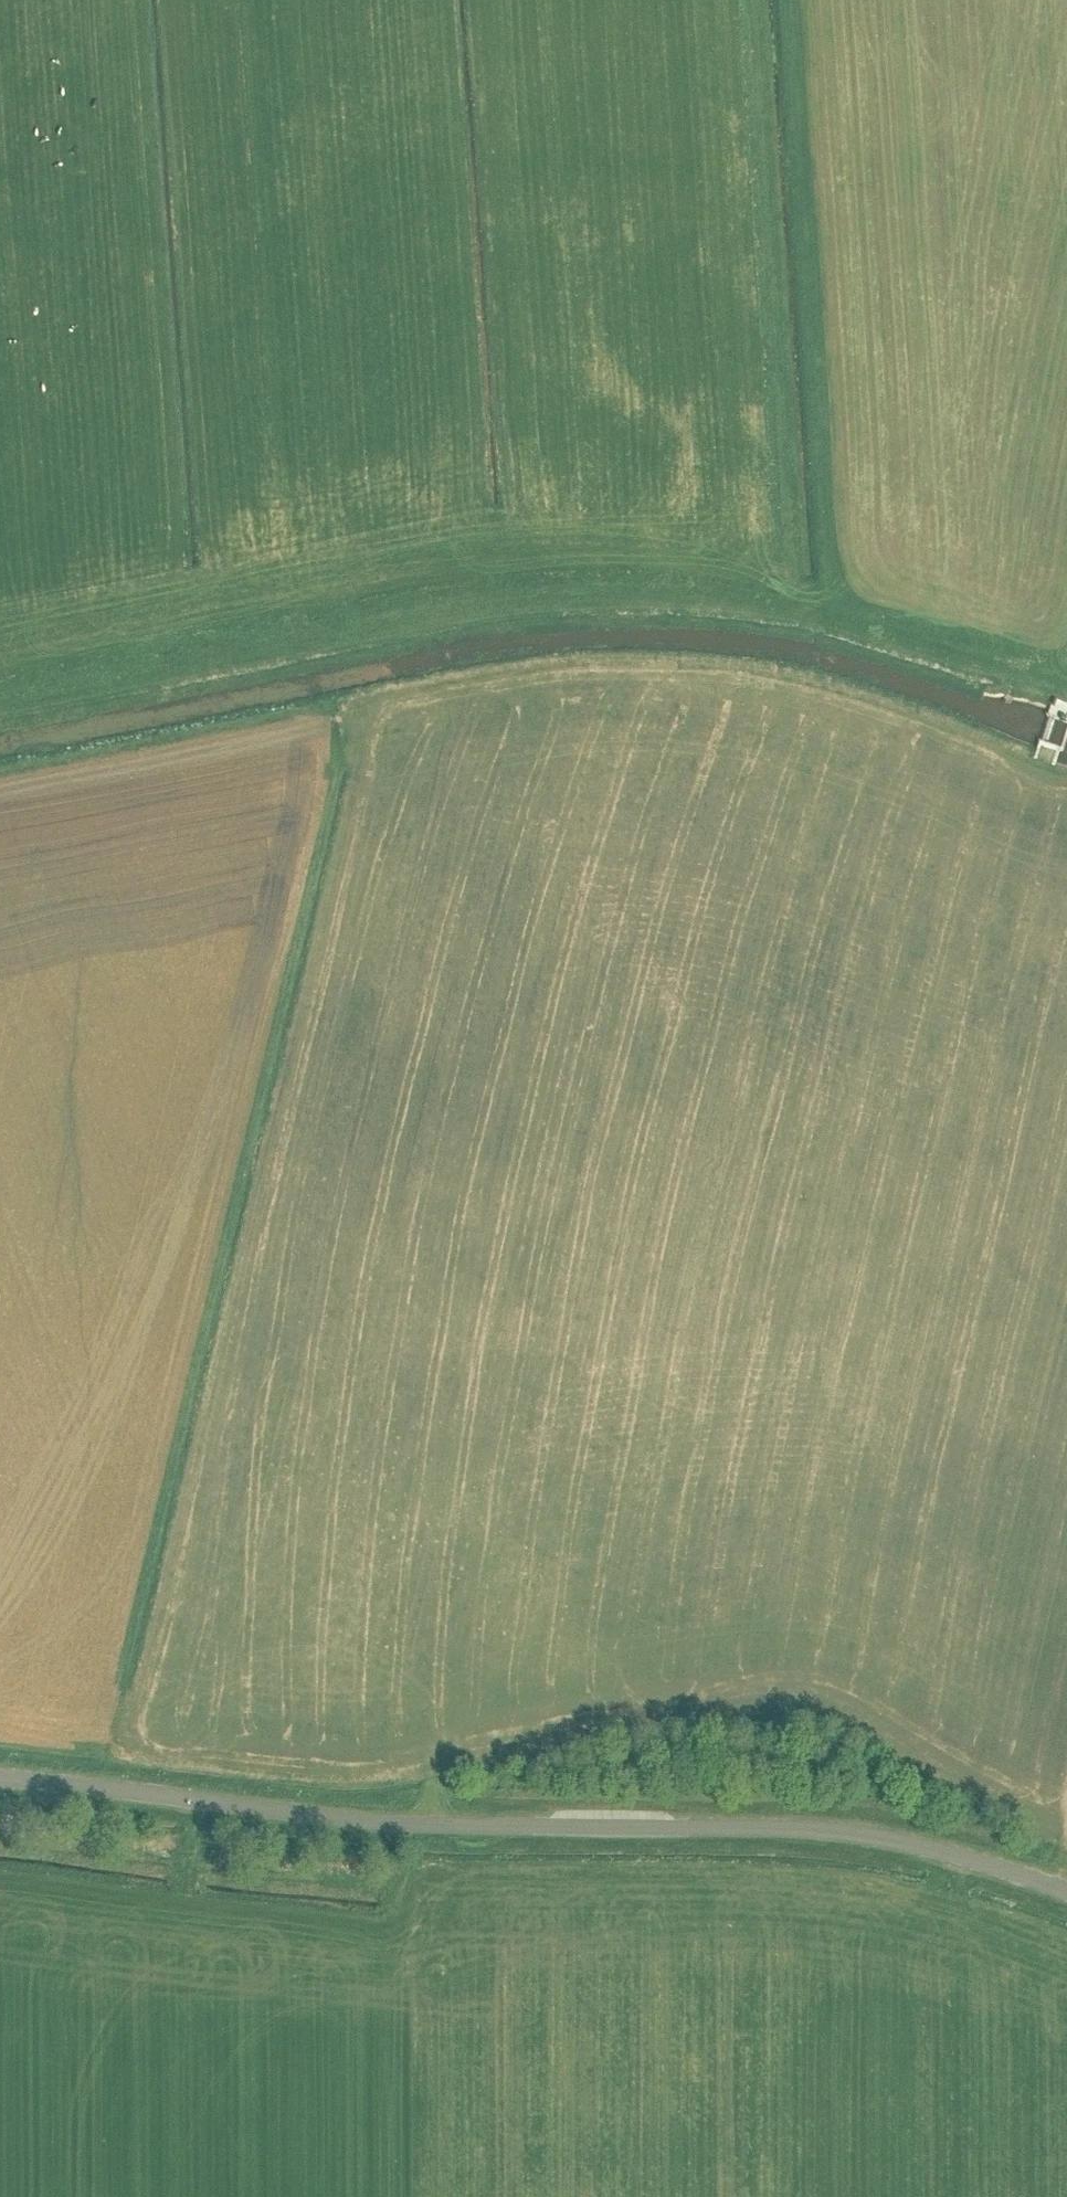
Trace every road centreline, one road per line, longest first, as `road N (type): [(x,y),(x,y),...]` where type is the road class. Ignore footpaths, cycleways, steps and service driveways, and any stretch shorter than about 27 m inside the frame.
road 1 (unclassified): [(0,1781),(443,1826),(814,1829),(942,1852),(1066,1894)]

